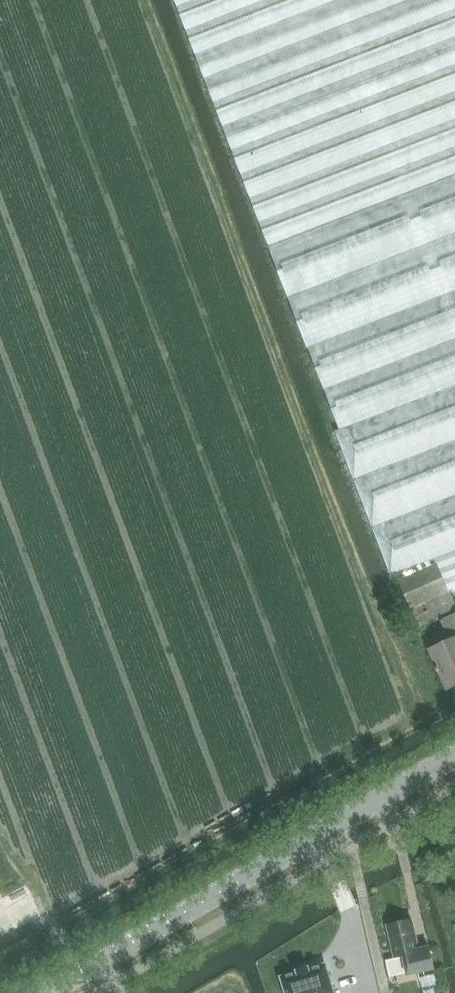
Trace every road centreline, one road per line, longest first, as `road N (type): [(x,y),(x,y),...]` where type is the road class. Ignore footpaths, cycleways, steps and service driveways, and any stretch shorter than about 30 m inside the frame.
road 1 (tertiary): [(51,992),(454,756)]

